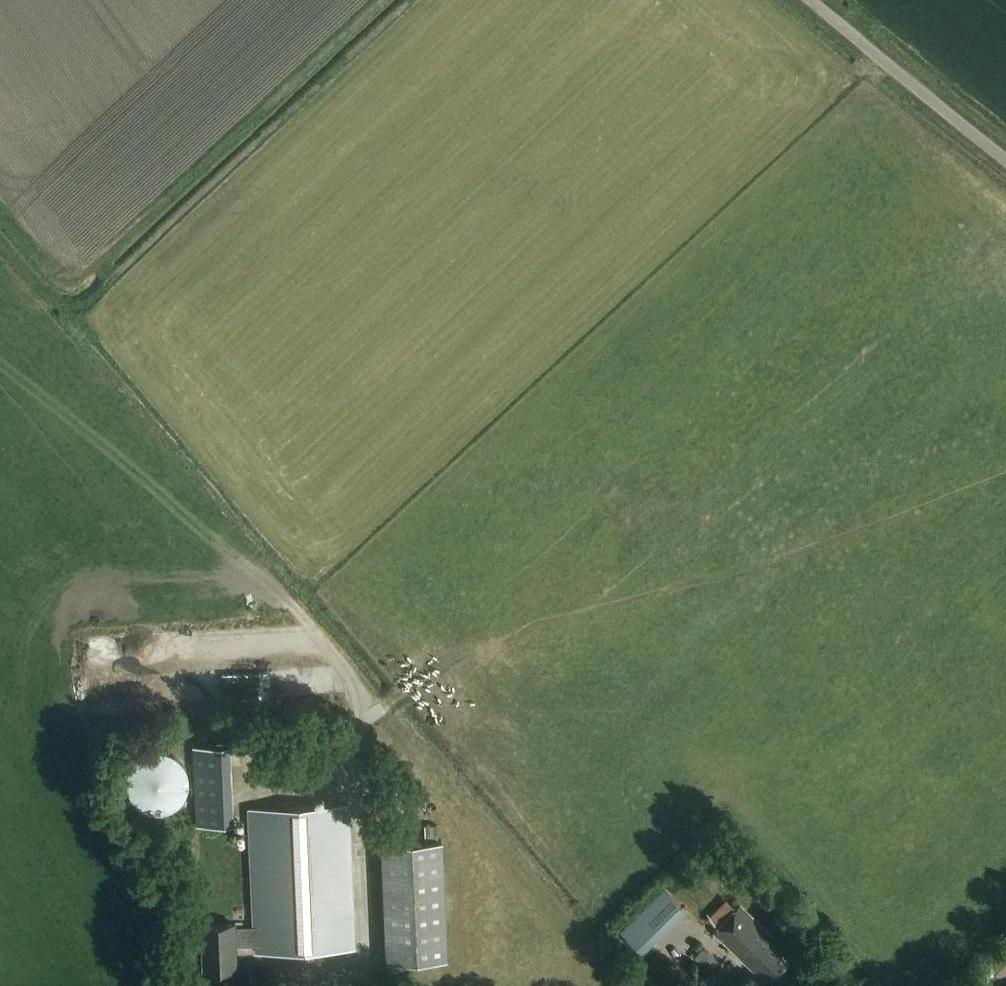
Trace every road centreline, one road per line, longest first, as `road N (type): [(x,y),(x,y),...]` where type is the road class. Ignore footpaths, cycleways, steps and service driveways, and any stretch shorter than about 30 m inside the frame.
road 1 (unclassified): [(1005,161),(811,0)]

